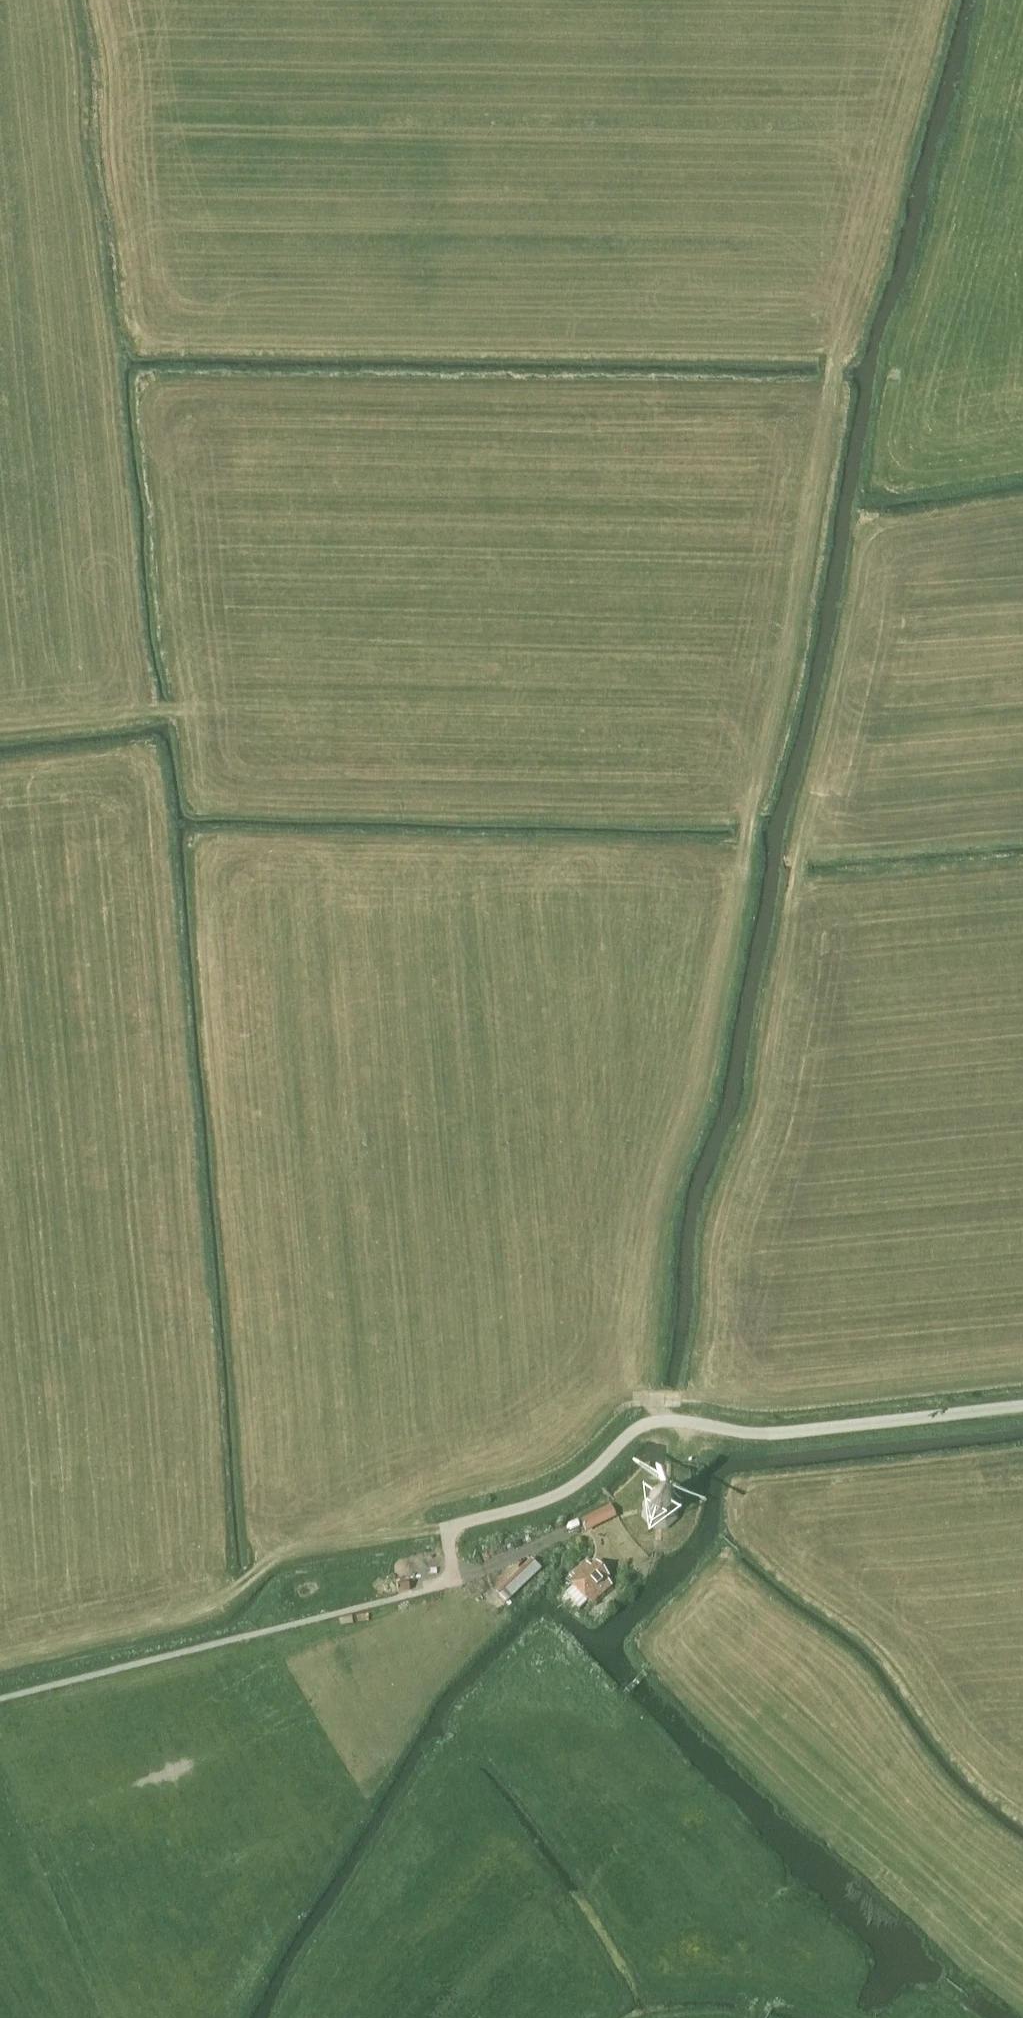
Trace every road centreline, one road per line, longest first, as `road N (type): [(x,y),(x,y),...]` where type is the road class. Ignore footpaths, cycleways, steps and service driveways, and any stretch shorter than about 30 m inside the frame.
road 1 (unclassified): [(451,1581),(450,1527),(562,1495),(642,1426),(680,1419),(765,1435),(1022,1406)]
road 2 (track): [(0,1663),(209,1613),(265,1562),(289,1552),(450,1527)]

